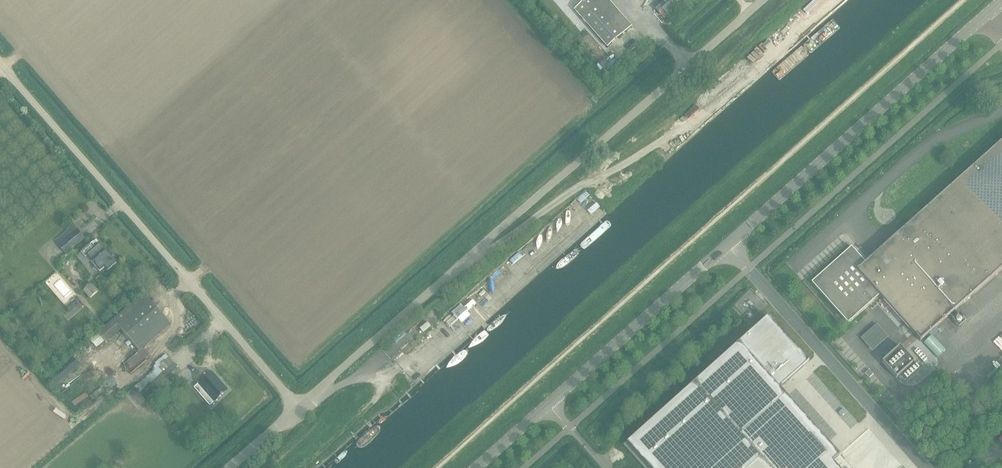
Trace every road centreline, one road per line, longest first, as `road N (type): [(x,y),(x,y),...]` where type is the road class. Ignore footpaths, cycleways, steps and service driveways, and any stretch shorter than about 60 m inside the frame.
road 1 (unclassified): [(232,467),(761,0)]
road 2 (tertiary): [(726,246),(1001,0)]
road 3 (unclassified): [(926,467),(726,246)]
road 4 (tertiary): [(551,404),(726,246)]

